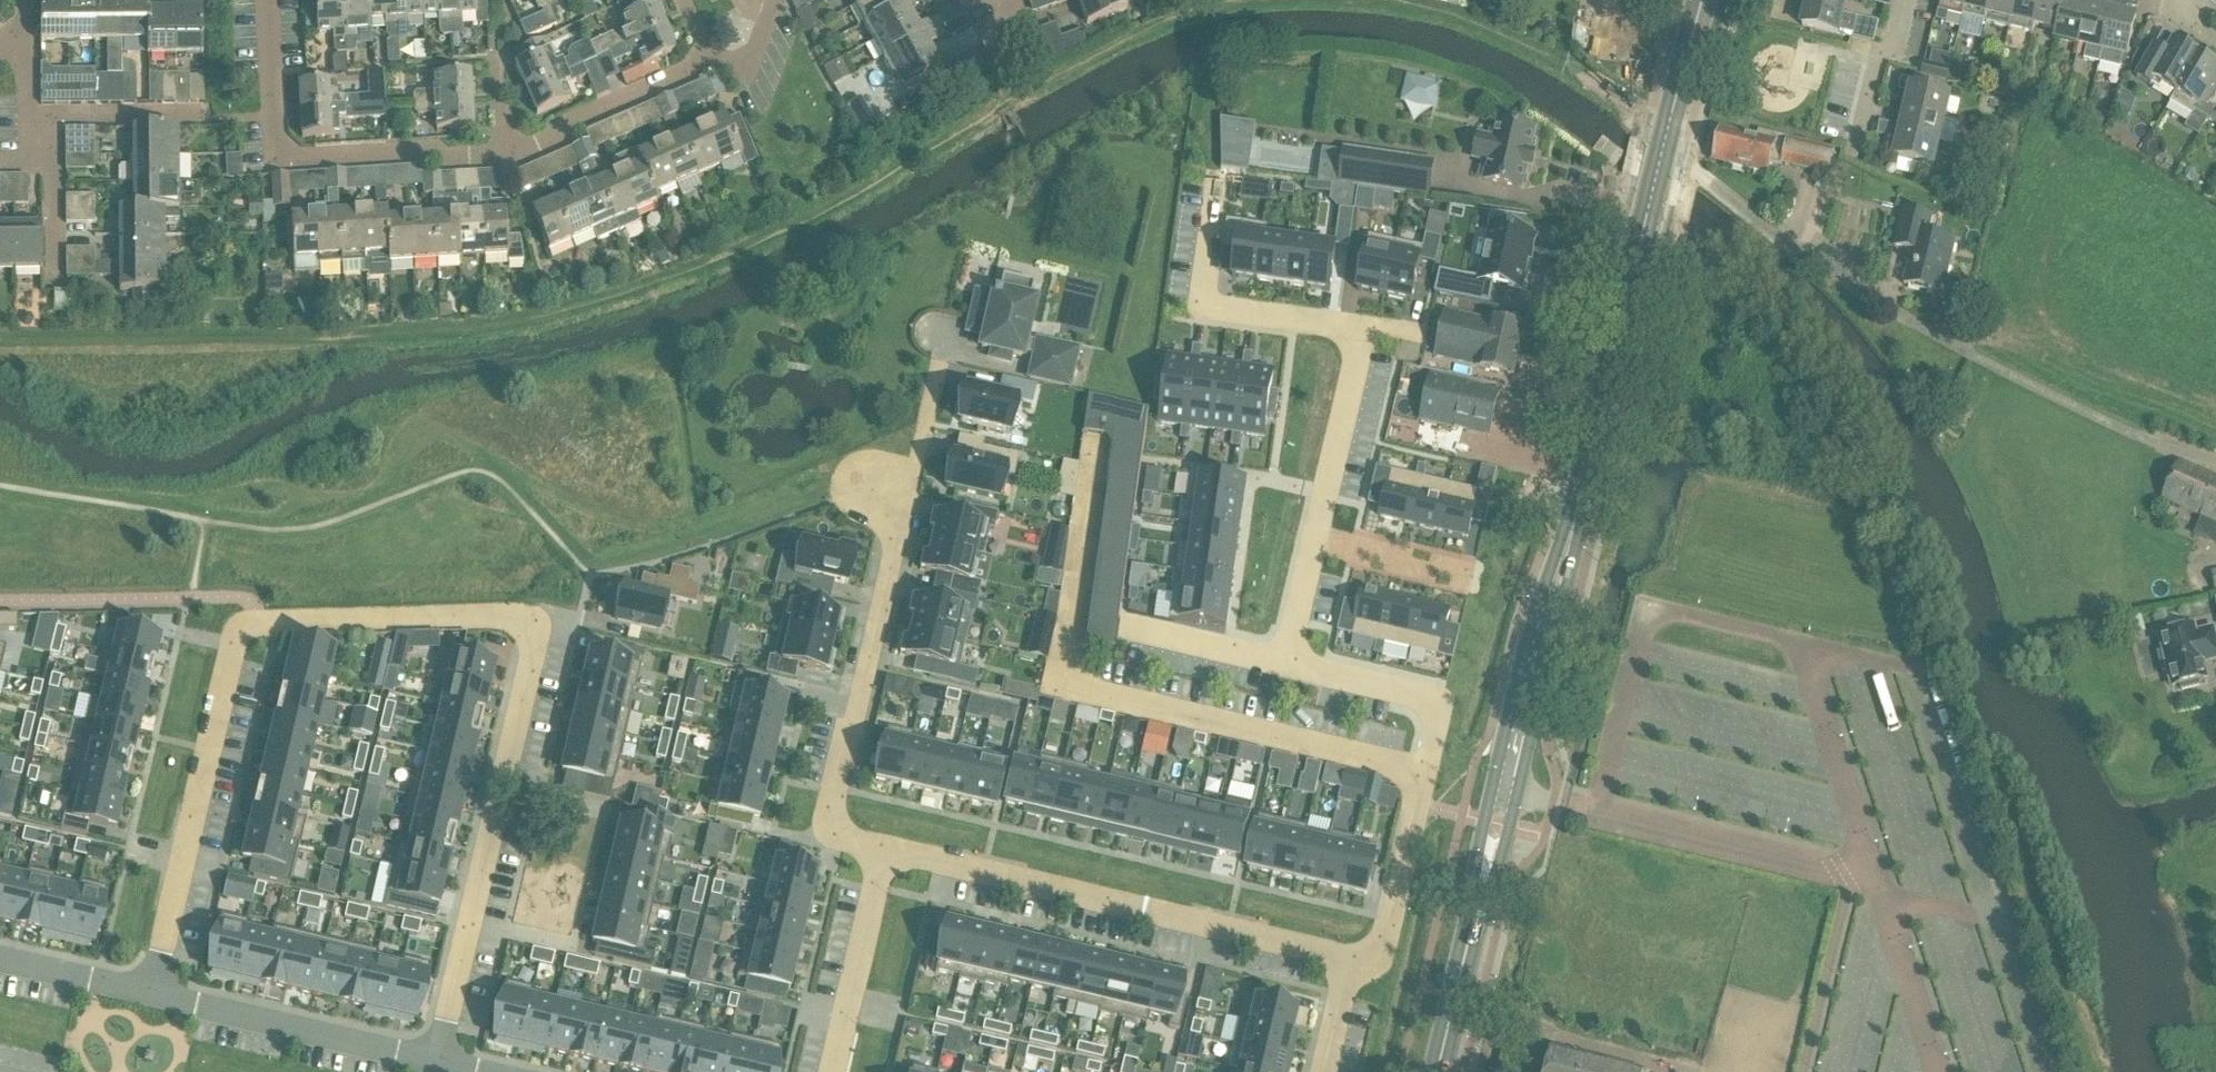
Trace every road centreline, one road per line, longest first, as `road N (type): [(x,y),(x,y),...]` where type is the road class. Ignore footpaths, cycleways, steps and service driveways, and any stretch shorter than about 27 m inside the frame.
road 1 (residential): [(434,1063),(538,619),(260,622),(236,632),(153,992)]
road 2 (secondary): [(1440,1071),(1702,0)]
road 3 (residential): [(1426,767),(1064,687),(1096,448)]
road 4 (residential): [(882,852),(847,842),(832,830),(831,812),(942,368)]
road 5 (residential): [(1311,544),(1359,352),(1353,334),(1336,324),(1197,314),(1214,183)]
road 6 (residential): [(882,852),(1346,960)]
road 7 (residential): [(506,149),(284,159),(272,116),(270,0)]
road 8 (residential): [(434,1063),(153,992)]
road 9 (residential): [(1346,960),(1368,960),(1388,939),(1426,767)]
road 10 (residential): [(828,1071),(882,852)]
road 11 (residential): [(1426,767),(1436,713),(1423,691),(1287,659)]
road 12 (residential): [(708,64),(506,149)]
road 13 (residential): [(1468,580),(1311,544)]
road 14 (residential): [(1863,150),(1882,57),(1902,31),(1908,0)]
road 15 (residential): [(153,992),(0,954)]
road 16 (residential): [(178,117),(31,116)]
road 17 (residential): [(1287,659),(1150,631)]

